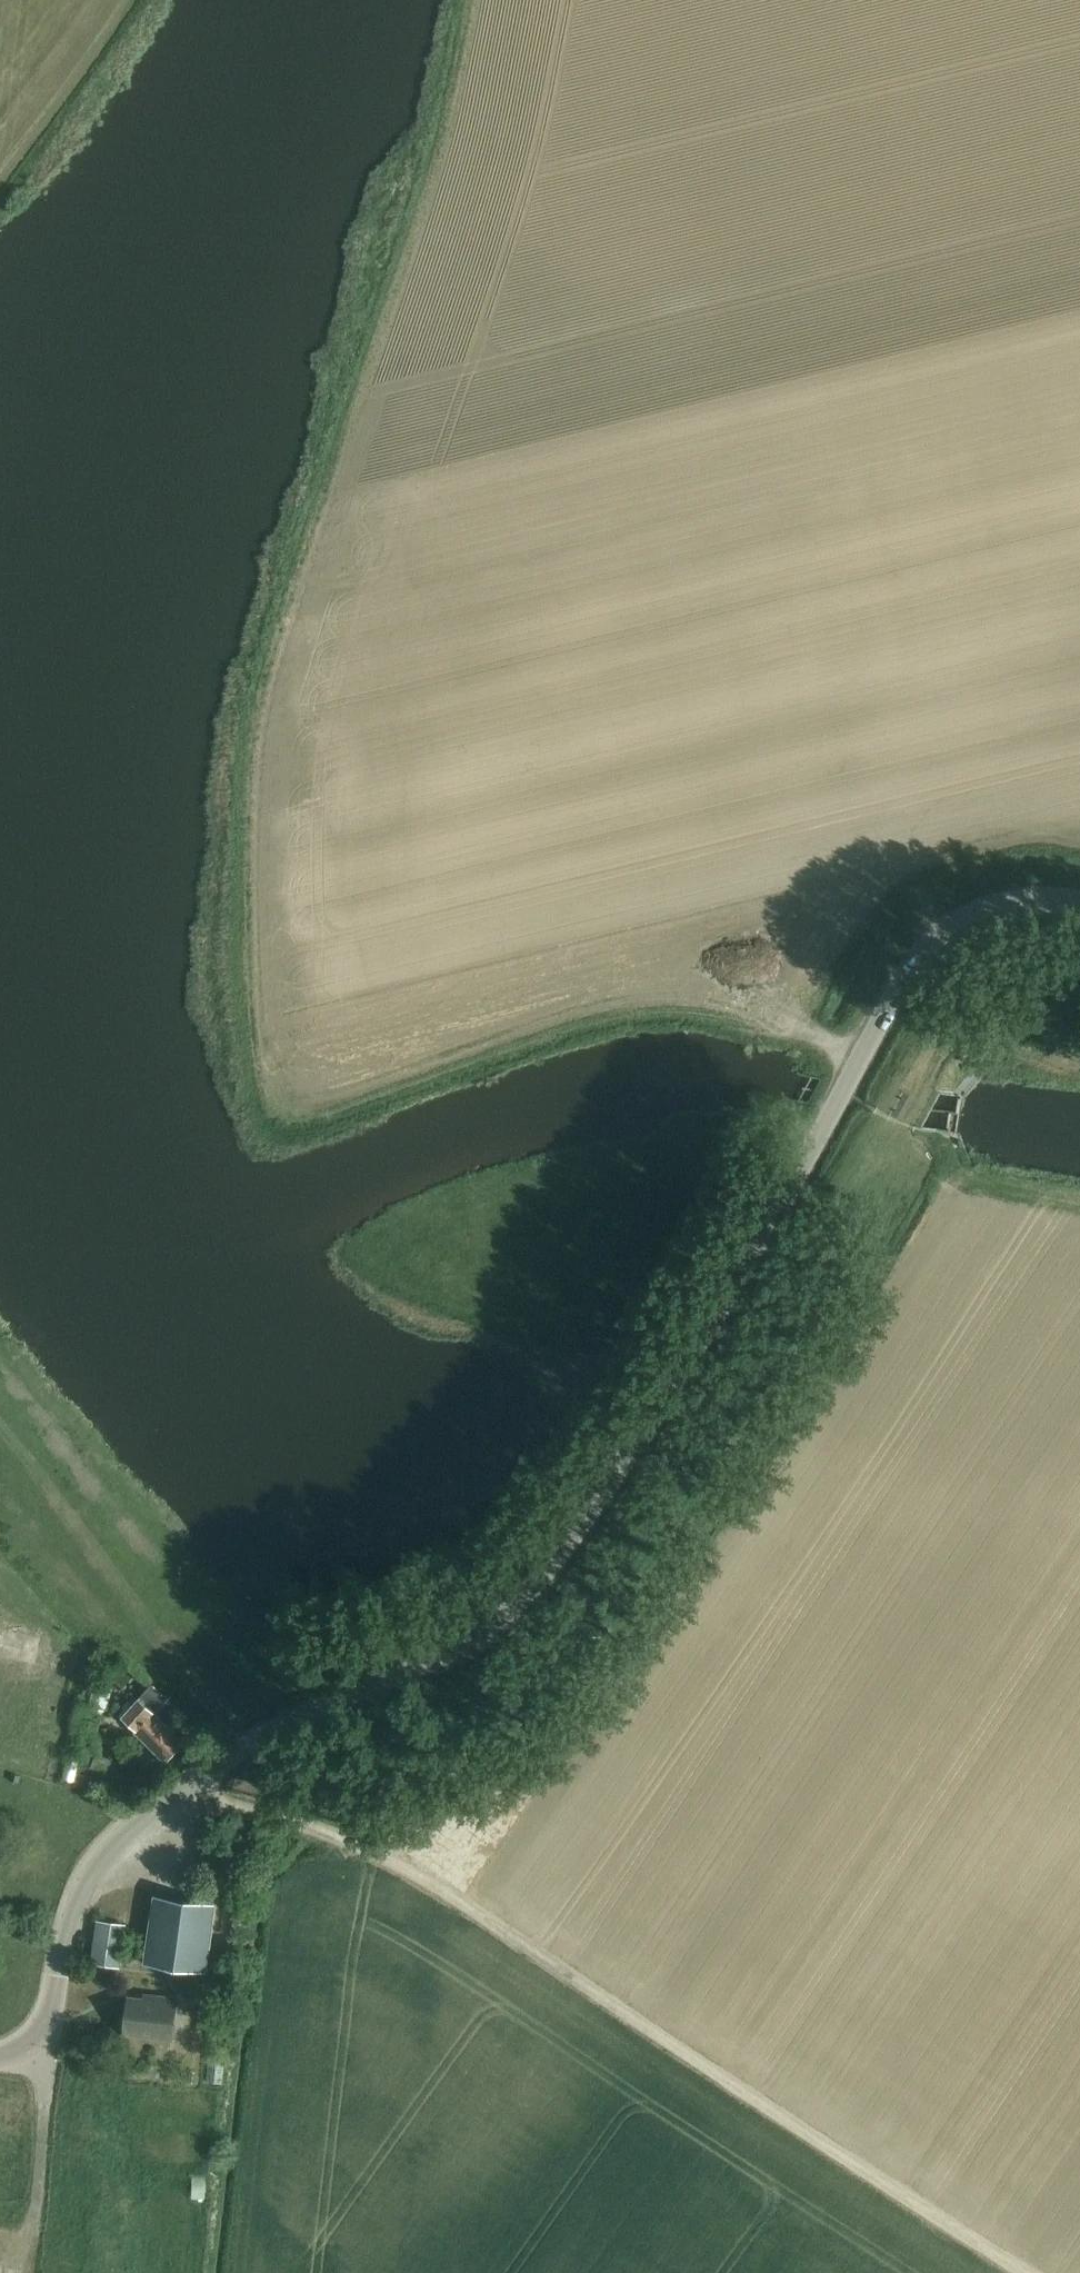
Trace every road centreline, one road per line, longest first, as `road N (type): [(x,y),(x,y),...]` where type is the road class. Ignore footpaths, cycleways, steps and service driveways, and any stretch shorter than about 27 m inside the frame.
road 1 (tertiary): [(44,2062),(64,1947),(98,1861),(191,1783),(284,1725),(461,1645),(530,1591),(694,1354),(922,951),(992,904),(1079,900)]
road 2 (track): [(191,1783),(229,1803),(334,1833),(412,1874),(1036,2272)]
road 3 (track): [(30,2272),(42,2142)]

